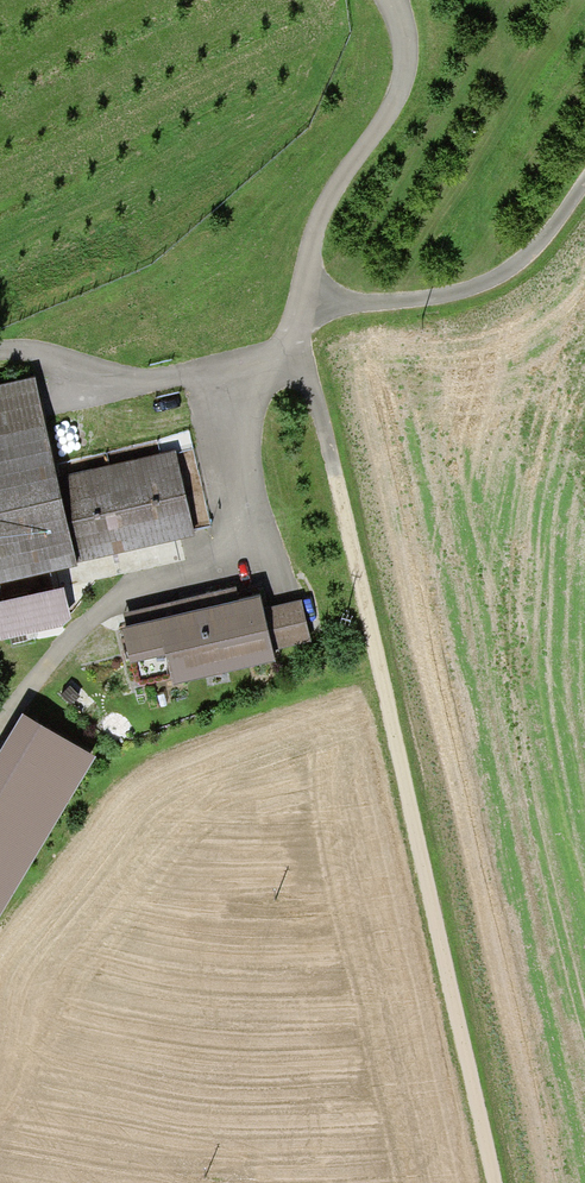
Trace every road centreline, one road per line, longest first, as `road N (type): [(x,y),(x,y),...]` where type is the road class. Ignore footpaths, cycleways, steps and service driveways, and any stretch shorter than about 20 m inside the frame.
road 1 (track): [(313,302),(286,350),(315,415),(489,1182)]
road 2 (track): [(391,0),(407,53),(401,85),(328,195),(306,249),(313,302),(440,297),(499,278),(539,243),(584,173)]
road 3 (track): [(0,726),(120,584),(232,546),(228,455),(256,389),(286,350)]
road 4 (track): [(256,389),(228,376),(109,383),(0,356)]

